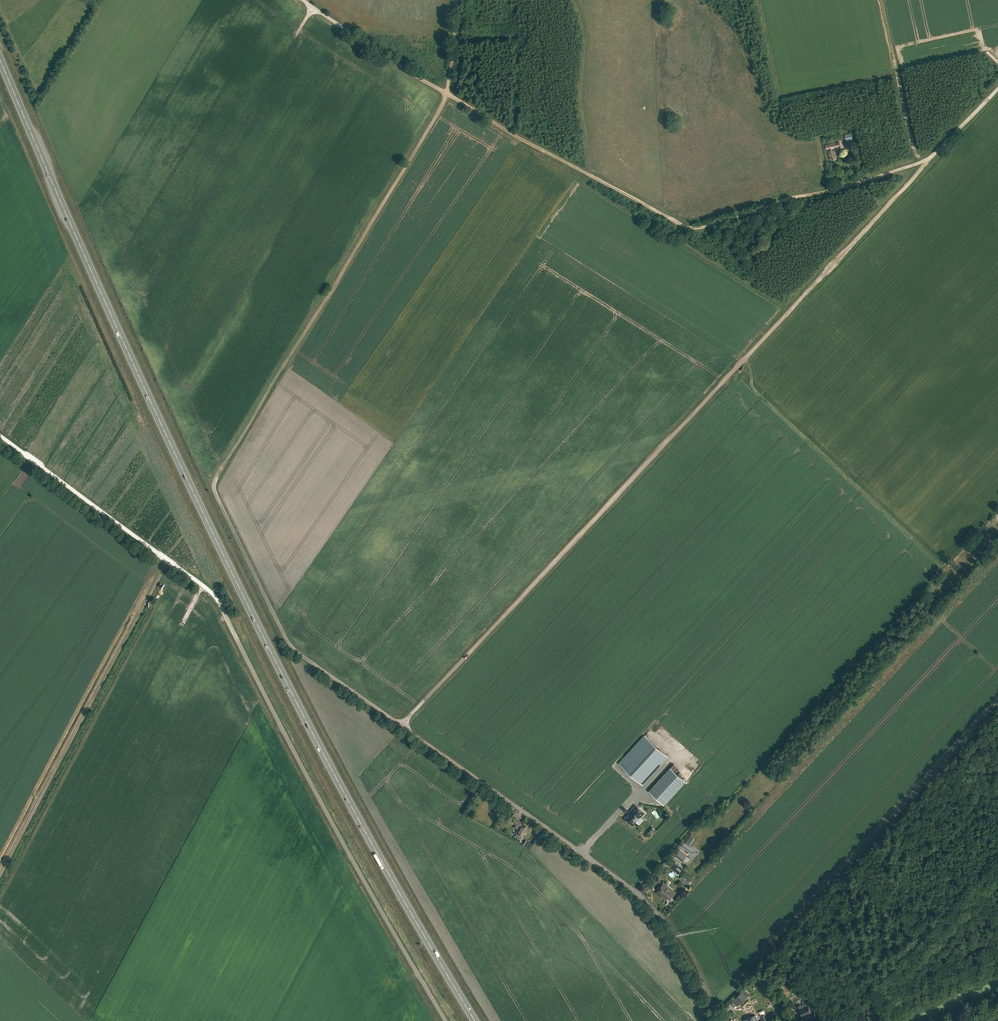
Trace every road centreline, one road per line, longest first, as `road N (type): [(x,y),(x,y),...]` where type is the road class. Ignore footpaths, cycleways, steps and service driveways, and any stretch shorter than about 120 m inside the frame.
road 1 (track): [(401,725),(931,157),(700,228),(447,95)]
road 2 (trunk): [(476,1020),(270,652),(0,58)]
road 3 (unclassified): [(447,1020),(214,595),(0,436)]
road 4 (track): [(289,646),(214,483),(447,95)]
road 5 (unclassified): [(720,1020),(679,941),(633,890),(289,646)]
road 6 (track): [(168,561),(0,875)]
road 7 (track): [(884,1007),(886,981),(997,864)]
road 8 (track): [(447,95),(303,0)]
road 9 (track): [(881,0),(917,164)]
road 10 (unclassified): [(852,1020),(997,957)]

